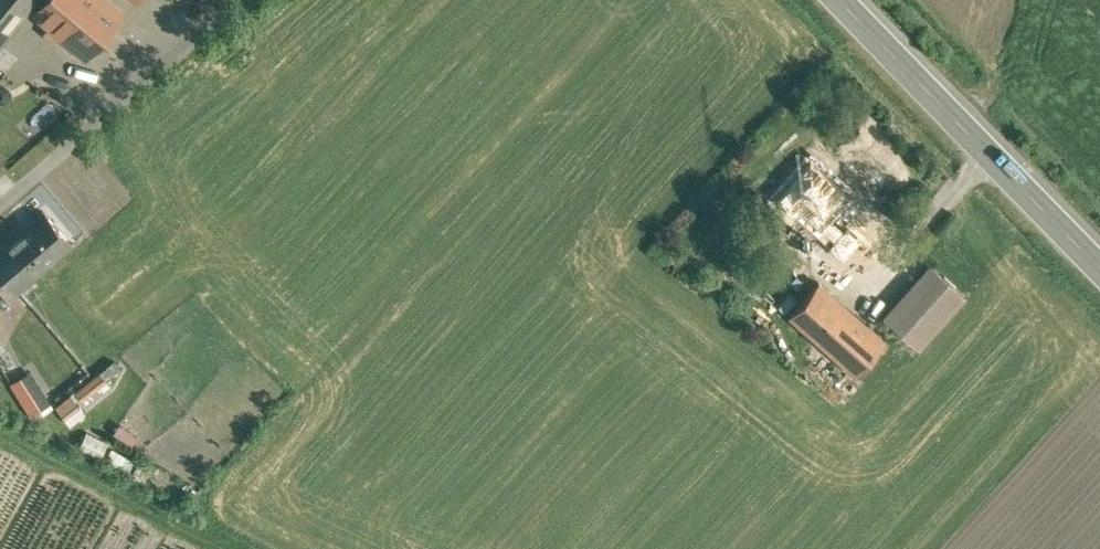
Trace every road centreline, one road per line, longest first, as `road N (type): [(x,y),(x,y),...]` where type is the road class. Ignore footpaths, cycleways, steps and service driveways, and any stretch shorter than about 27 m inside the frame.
road 1 (secondary): [(1099,267),(840,0)]
road 2 (unclassified): [(241,0),(0,209)]

